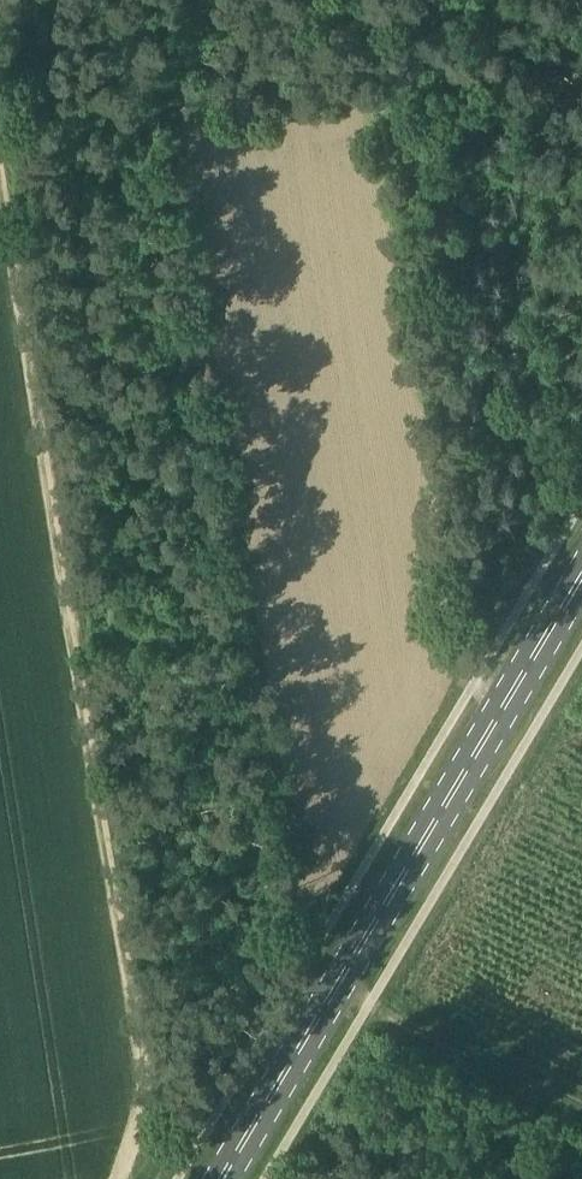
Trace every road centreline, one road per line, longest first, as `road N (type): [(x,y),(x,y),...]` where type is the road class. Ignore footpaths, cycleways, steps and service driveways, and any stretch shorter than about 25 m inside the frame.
road 1 (track): [(0,130),(148,1067),(153,1130),(134,1178)]
road 2 (primary): [(223,1178),(581,576)]
road 3 (track): [(492,0),(581,475)]
road 4 (track): [(581,1106),(336,988)]

